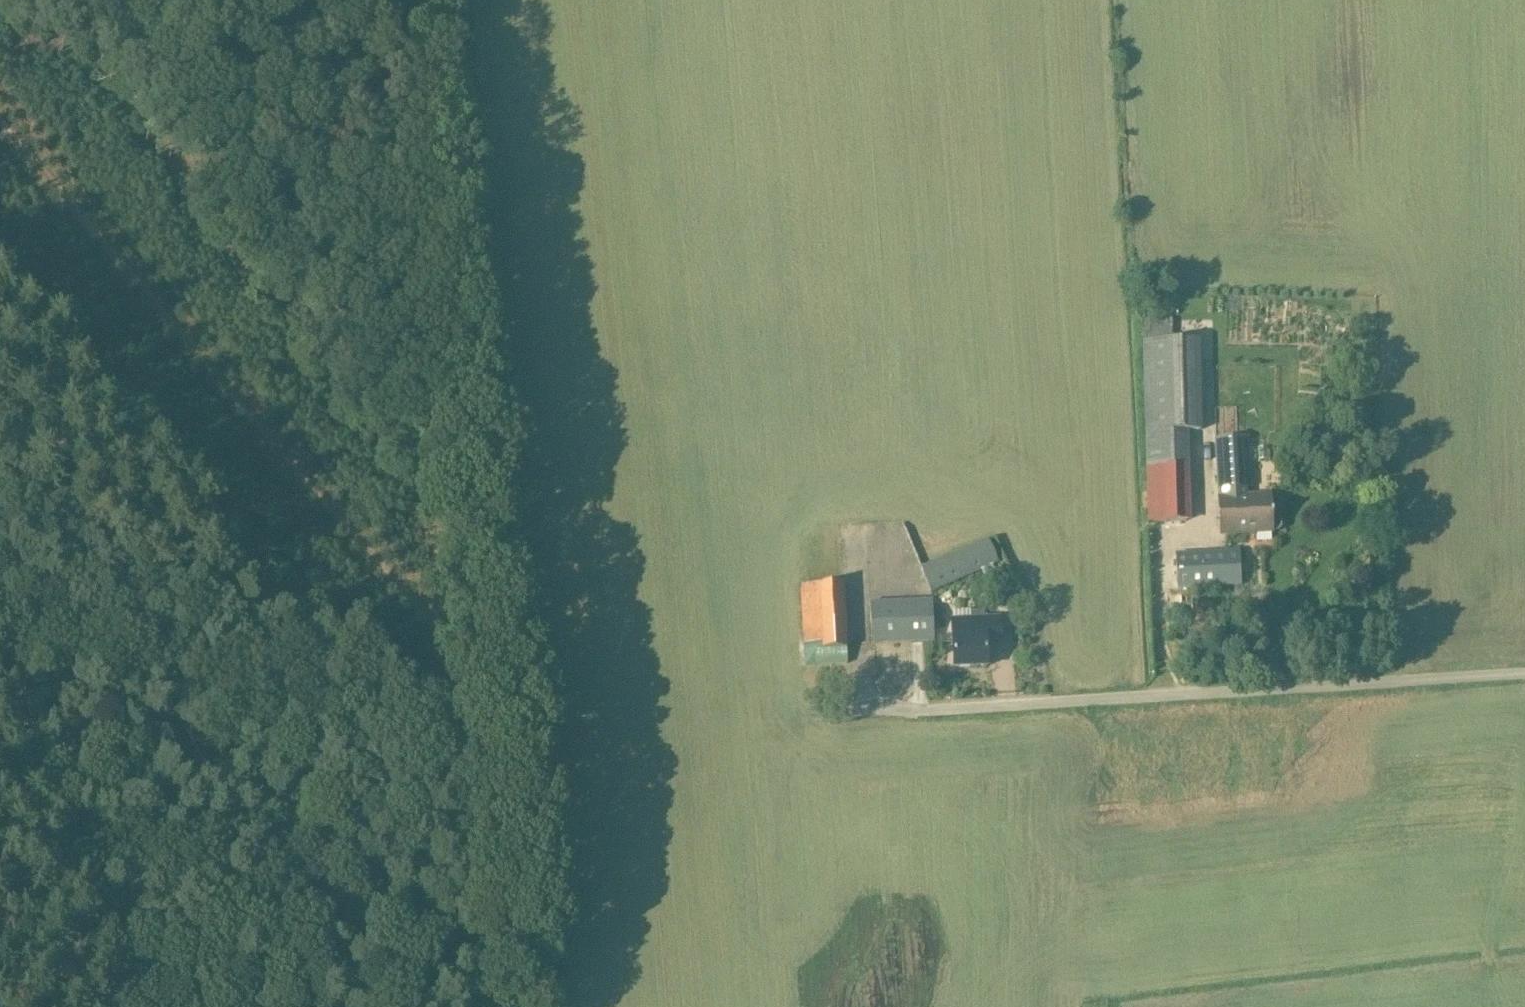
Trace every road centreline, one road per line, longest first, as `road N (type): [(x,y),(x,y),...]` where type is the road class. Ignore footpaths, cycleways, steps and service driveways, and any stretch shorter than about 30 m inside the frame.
road 1 (residential): [(1524,674),(866,712),(856,588)]

